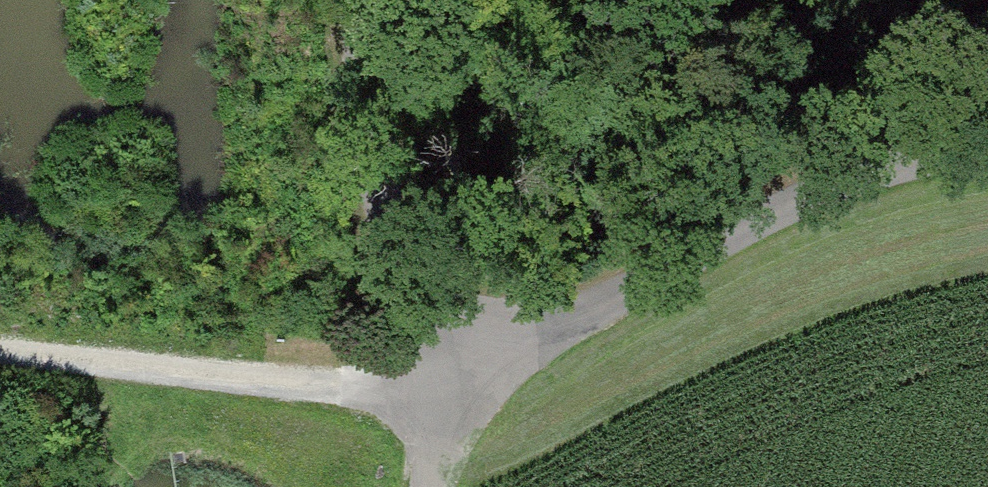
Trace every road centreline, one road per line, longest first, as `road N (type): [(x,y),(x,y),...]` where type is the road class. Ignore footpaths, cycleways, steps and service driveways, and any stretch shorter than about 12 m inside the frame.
road 1 (track): [(0,353),(443,382)]
road 2 (track): [(623,294),(929,146),(987,144)]
road 3 (track): [(354,0),(381,194),(443,382)]
road 4 (track): [(443,382),(623,294)]

